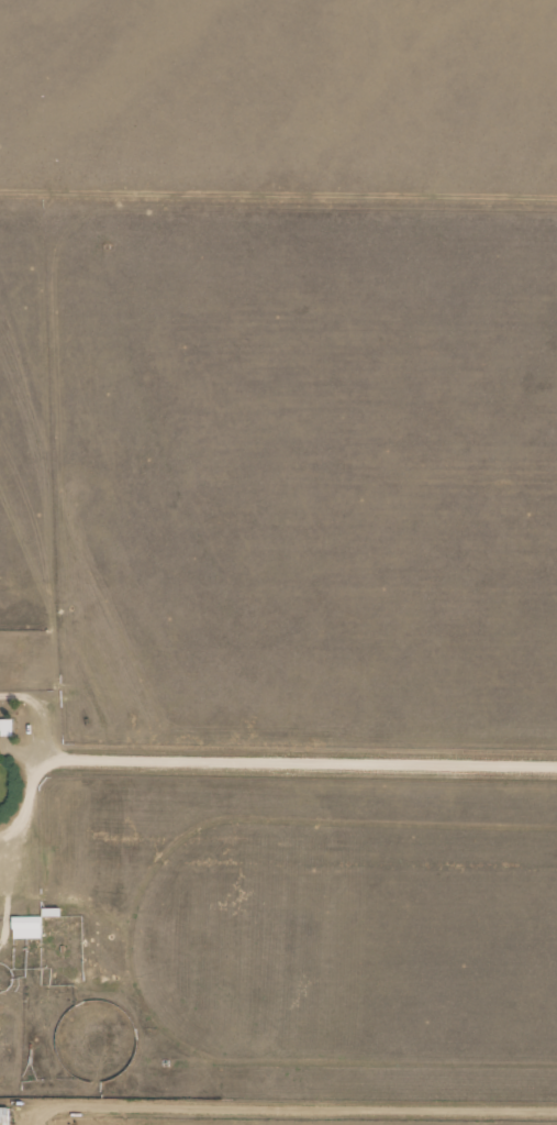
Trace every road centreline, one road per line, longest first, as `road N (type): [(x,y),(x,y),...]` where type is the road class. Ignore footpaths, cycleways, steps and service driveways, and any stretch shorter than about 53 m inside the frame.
road 1 (residential): [(556,765),(44,765)]

